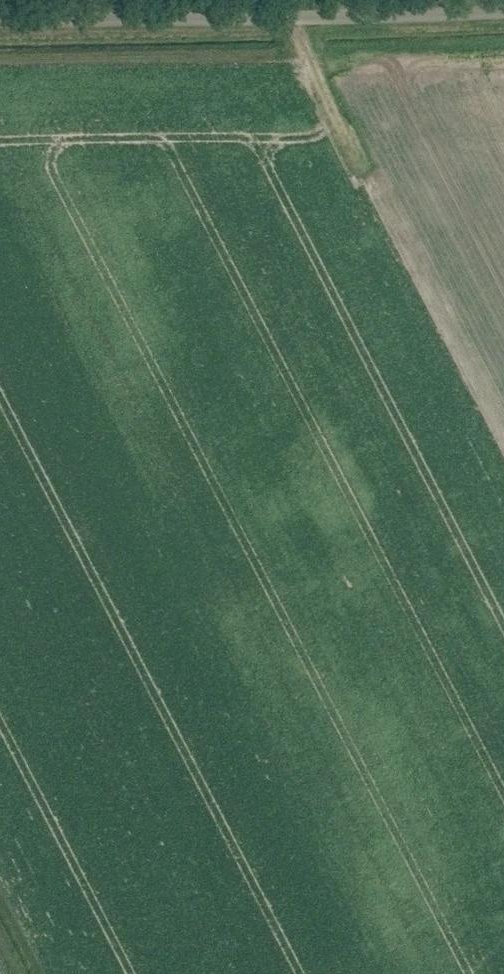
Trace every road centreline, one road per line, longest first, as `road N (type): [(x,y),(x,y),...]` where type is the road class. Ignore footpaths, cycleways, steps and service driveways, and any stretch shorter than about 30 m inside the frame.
road 1 (unclassified): [(0,20),(503,8)]

